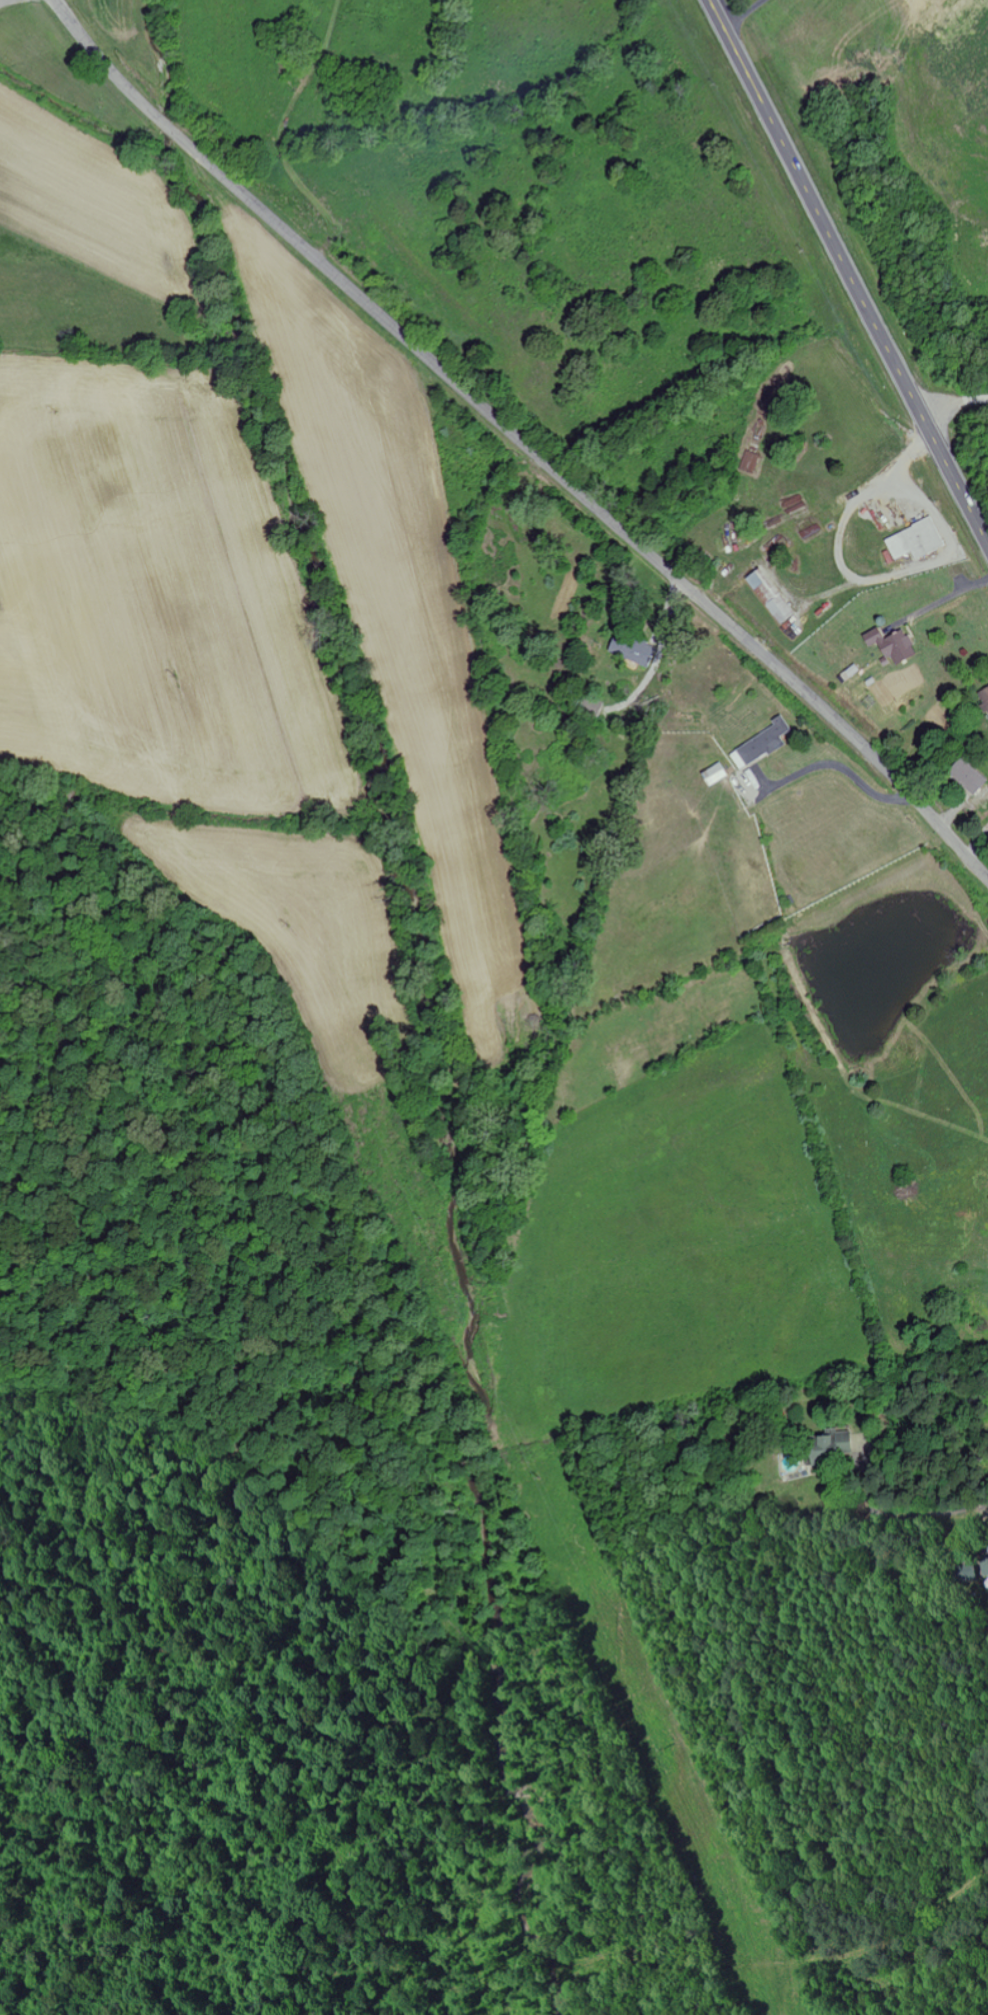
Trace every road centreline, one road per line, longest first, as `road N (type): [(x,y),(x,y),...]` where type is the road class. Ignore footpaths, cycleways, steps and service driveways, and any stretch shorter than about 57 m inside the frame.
road 1 (residential): [(987,879),(857,730),(159,122),(55,0)]
road 2 (primary): [(987,544),(710,0)]

